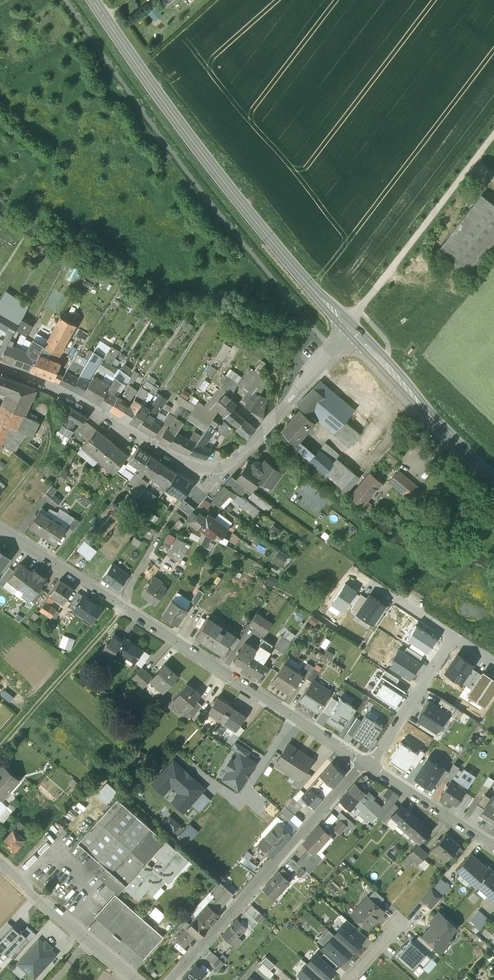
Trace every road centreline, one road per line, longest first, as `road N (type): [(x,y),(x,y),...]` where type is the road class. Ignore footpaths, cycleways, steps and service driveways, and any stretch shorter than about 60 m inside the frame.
road 1 (residential): [(0,370),(47,384),(206,471),(225,469),(349,329)]
road 2 (secondary): [(349,329),(223,182),(95,0)]
road 3 (residential): [(365,762),(119,604)]
road 4 (residential): [(365,762),(170,979)]
road 5 (track): [(349,329),(493,133)]
road 6 (secondary): [(493,480),(349,329)]
road 7 (track): [(0,745),(121,603)]
road 8 (residential): [(0,864),(136,979)]
road 9 (residential): [(371,766),(452,637)]
road 10 (residential): [(493,845),(371,766)]
road 11 (residential): [(119,604),(0,526)]

